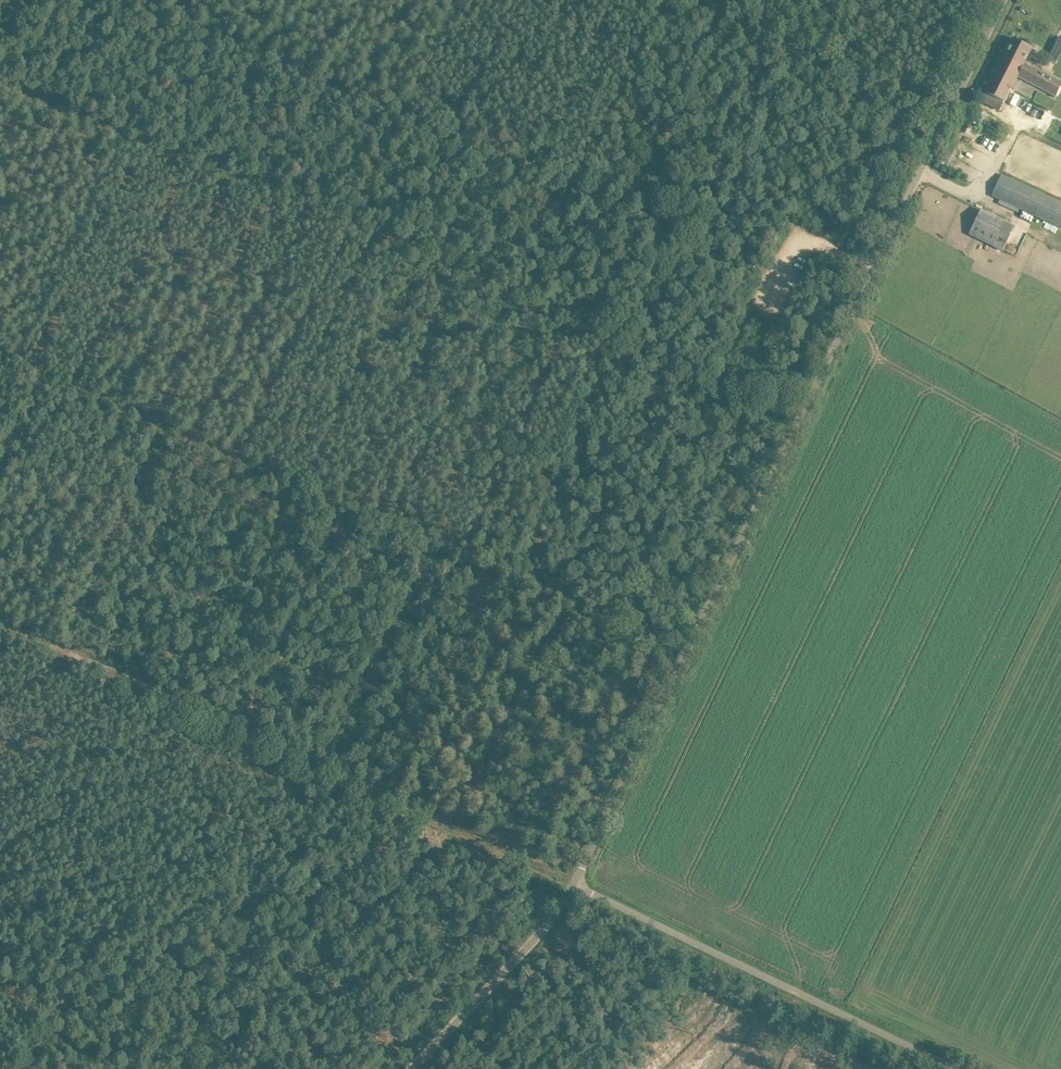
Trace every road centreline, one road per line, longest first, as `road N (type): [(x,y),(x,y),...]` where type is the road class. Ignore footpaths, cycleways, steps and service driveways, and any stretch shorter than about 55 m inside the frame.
road 1 (unclassified): [(574,880),(1001,0)]
road 2 (unclassified): [(967,1068),(574,880)]
road 3 (track): [(351,218),(0,74)]
road 4 (unclassified): [(408,1068),(574,880)]
road 5 (track): [(622,334),(725,377),(798,420)]
road 6 (track): [(876,271),(802,241),(771,307)]

